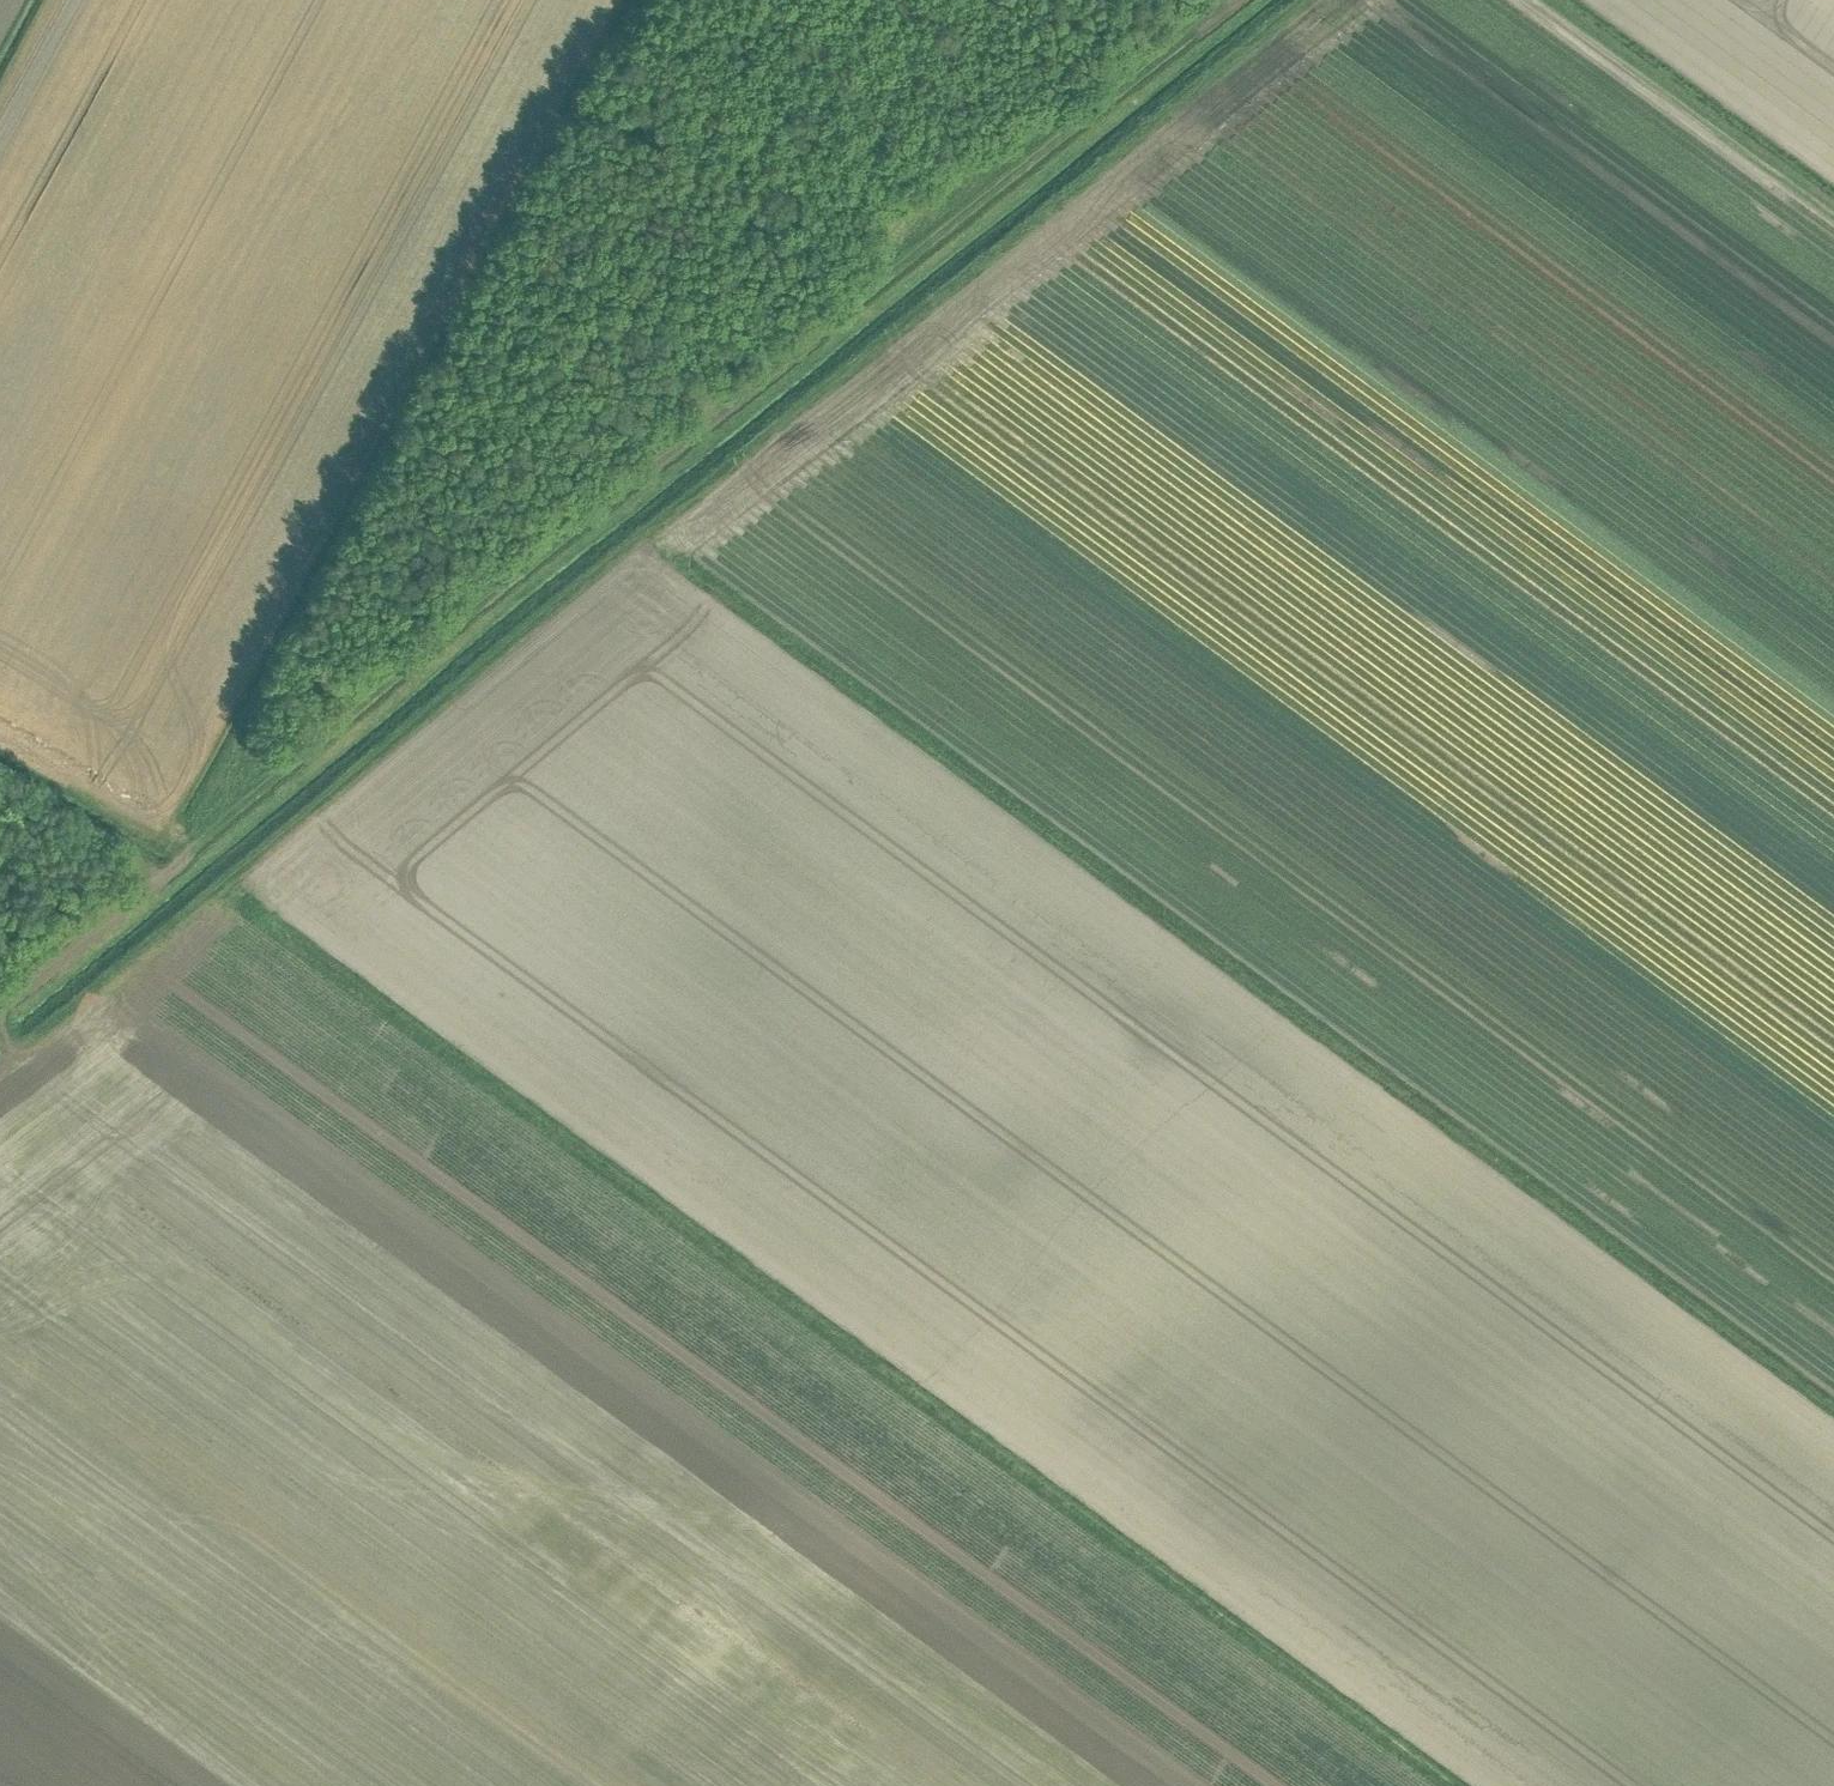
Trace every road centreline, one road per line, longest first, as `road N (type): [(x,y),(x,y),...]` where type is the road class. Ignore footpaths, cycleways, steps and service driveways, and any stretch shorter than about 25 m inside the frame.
road 1 (track): [(185,865),(1229,0)]
road 2 (track): [(0,753),(185,865)]
road 3 (track): [(24,1000),(185,865)]

